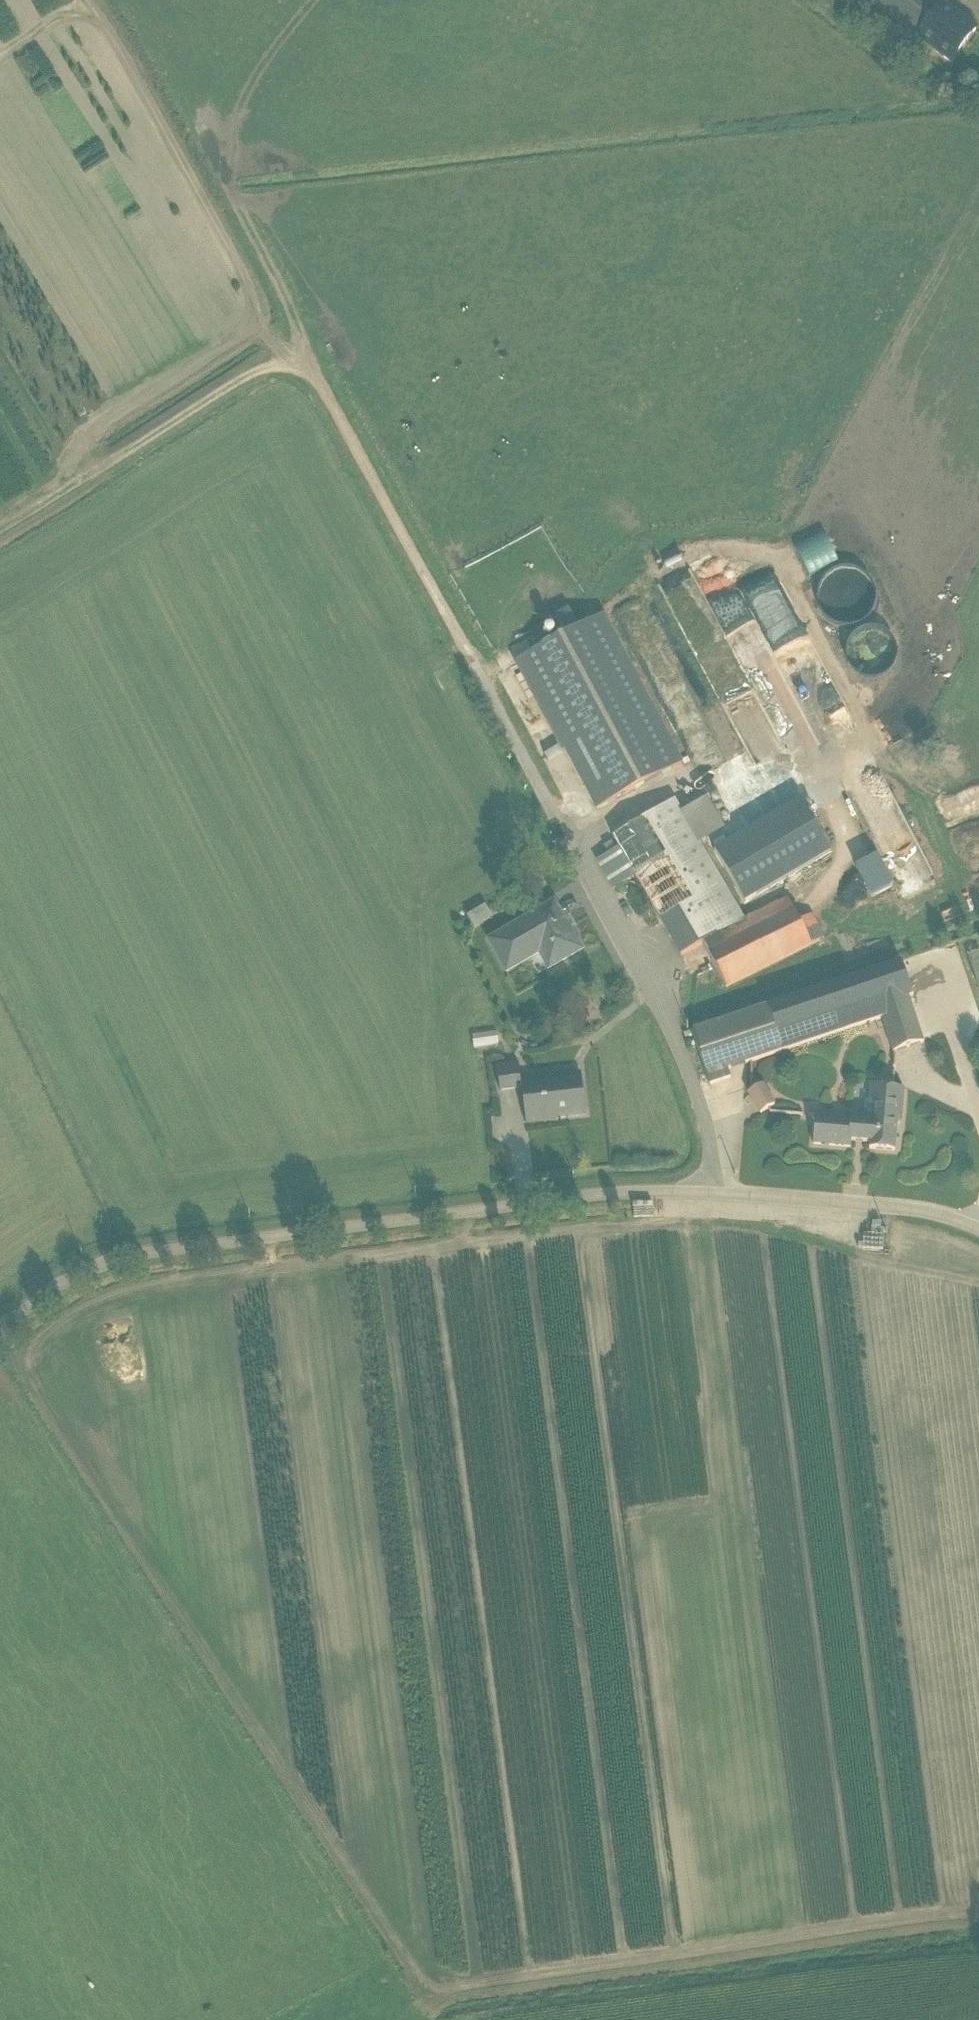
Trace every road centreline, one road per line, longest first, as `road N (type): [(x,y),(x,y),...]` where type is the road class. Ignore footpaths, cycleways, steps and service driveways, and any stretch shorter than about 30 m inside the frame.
road 1 (unclassified): [(711,1193),(566,1197),(141,1240),(80,1254),(0,1311)]
road 2 (track): [(473,665),(333,401),(316,379),(292,367),(266,365),(0,531)]
road 3 (unclassified): [(711,1193),(701,1110),(675,1034),(473,665)]
road 4 (track): [(292,367),(113,27),(87,15),(55,22),(0,57)]
road 5 (unclassified): [(978,1228),(843,1200),(711,1193)]

